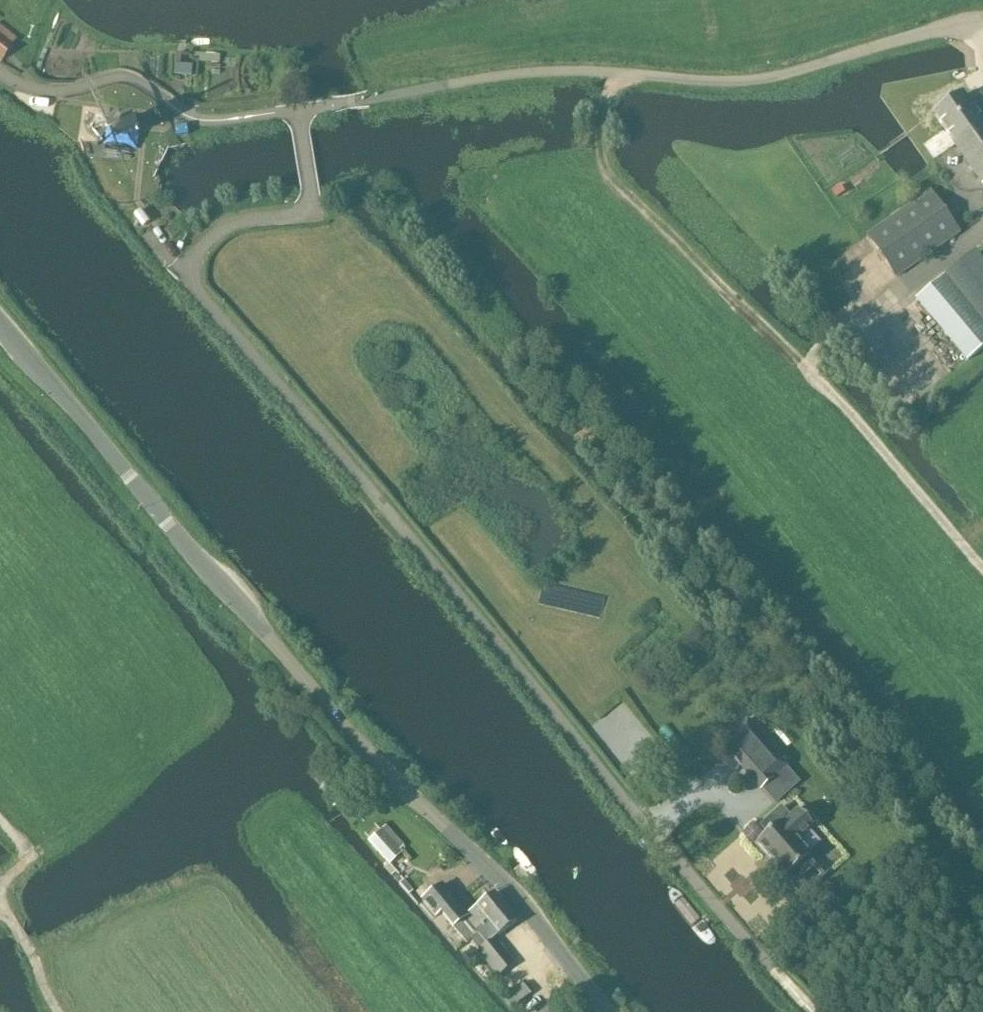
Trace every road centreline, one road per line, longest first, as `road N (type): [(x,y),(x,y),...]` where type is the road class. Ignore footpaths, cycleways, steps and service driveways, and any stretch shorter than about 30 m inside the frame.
road 1 (residential): [(780,972),(628,806),(179,272)]
road 2 (tertiary): [(607,1011),(504,884),(380,767),(0,320)]
road 3 (unclassified): [(297,111),(562,71),(755,80),(982,22)]
road 4 (track): [(982,571),(806,369),(609,179),(599,124),(616,73)]
road 5 (unclassified): [(297,111),(306,213),(235,221),(179,272)]
road 6 (unclassified): [(194,119),(122,76),(49,96),(0,71)]

